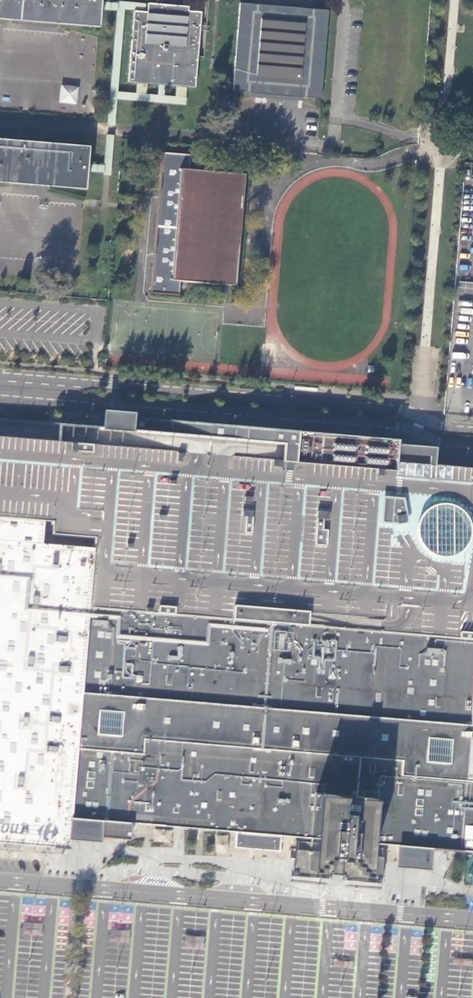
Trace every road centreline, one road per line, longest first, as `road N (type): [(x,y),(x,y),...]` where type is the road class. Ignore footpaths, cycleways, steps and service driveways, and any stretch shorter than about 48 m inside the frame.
road 1 (residential): [(472,429),(394,407),(0,375)]
road 2 (residential): [(0,393),(391,425),(472,445)]

